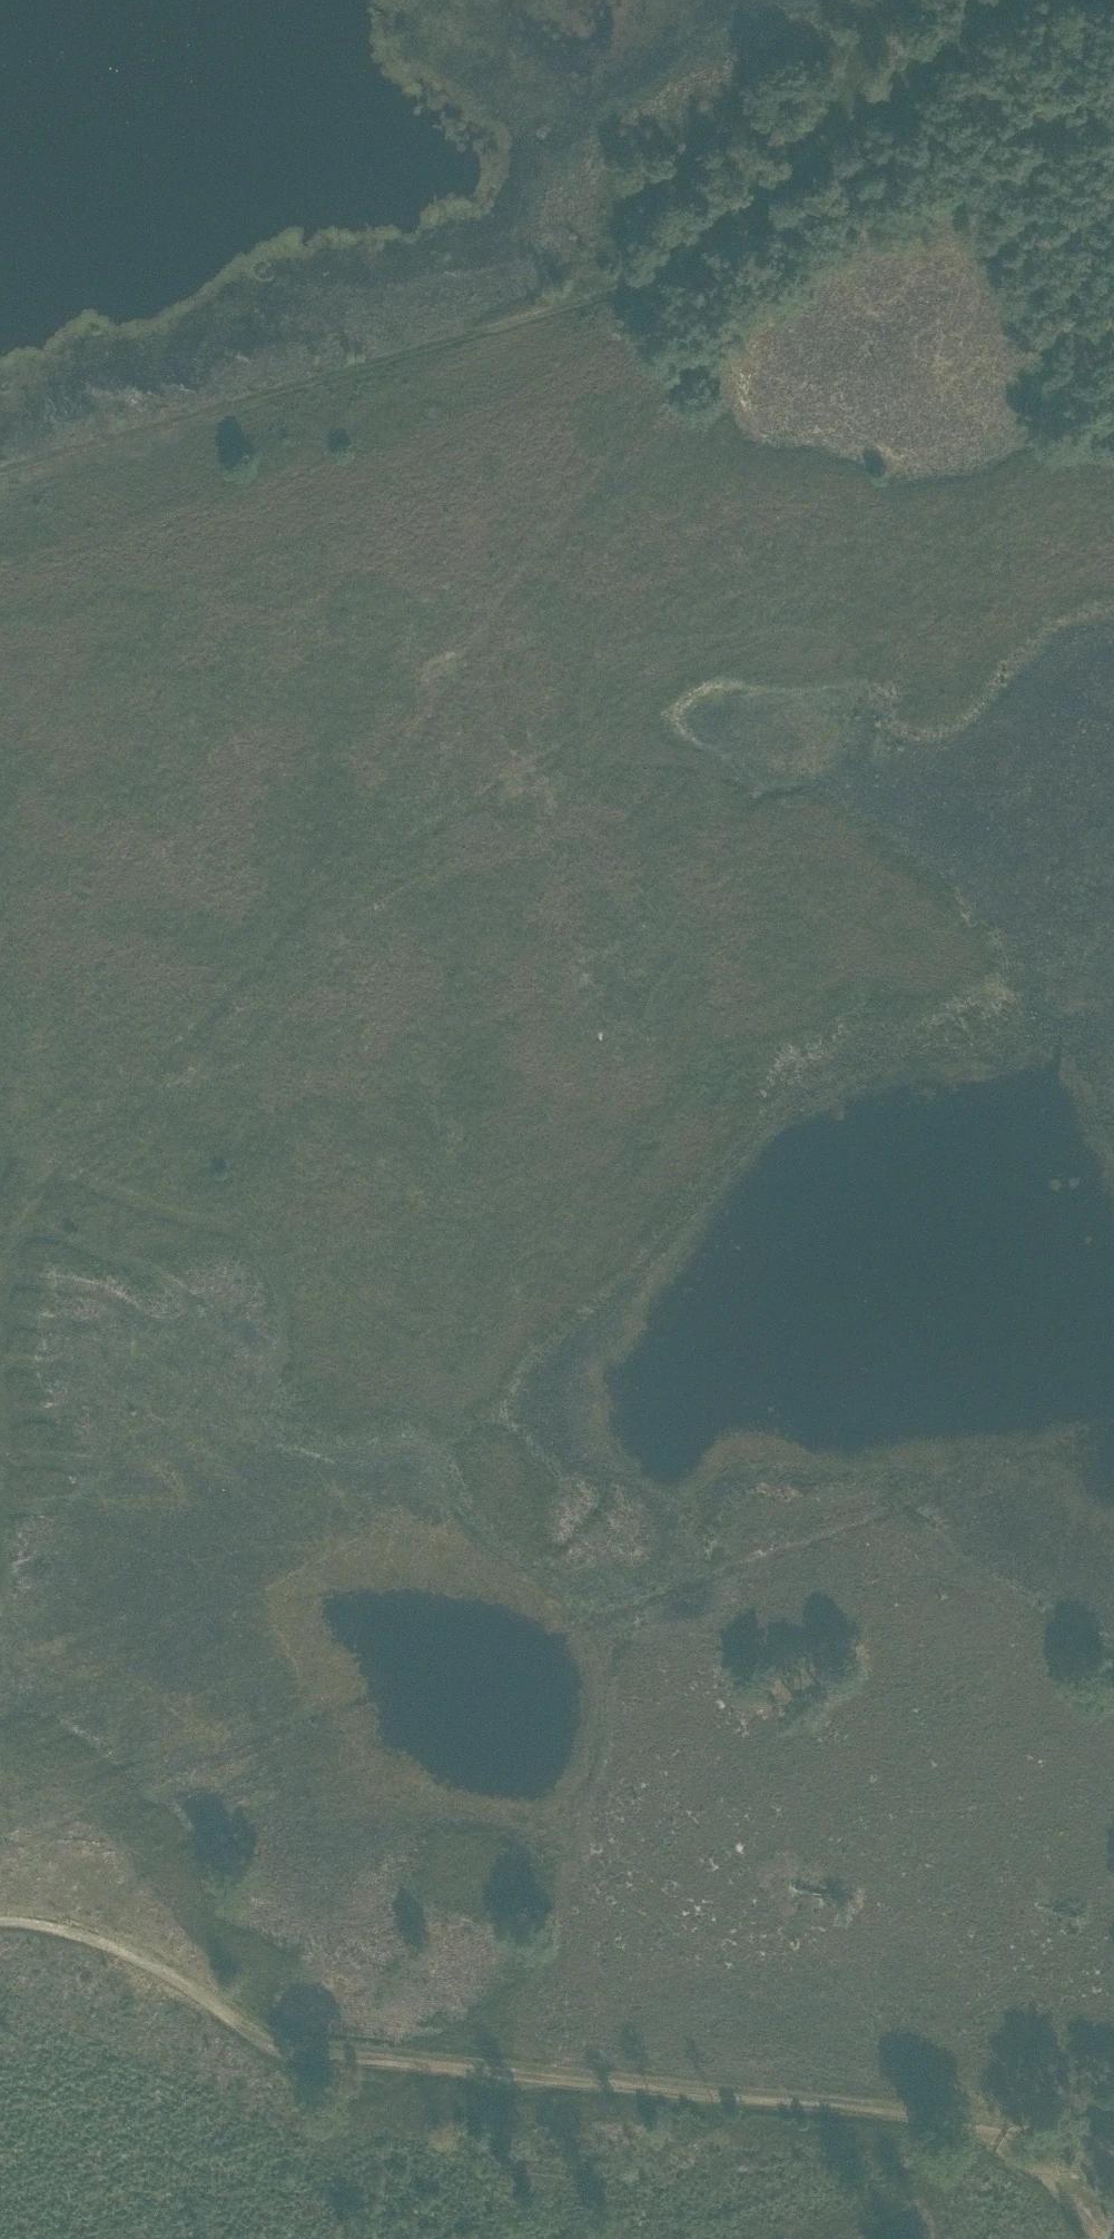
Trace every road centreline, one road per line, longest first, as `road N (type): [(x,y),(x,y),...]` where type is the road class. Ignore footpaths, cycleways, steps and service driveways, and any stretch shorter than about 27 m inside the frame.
road 1 (track): [(0,1908),(97,1933),(277,2032),(804,2101),(968,2132),(1033,2165),(1105,2238)]

